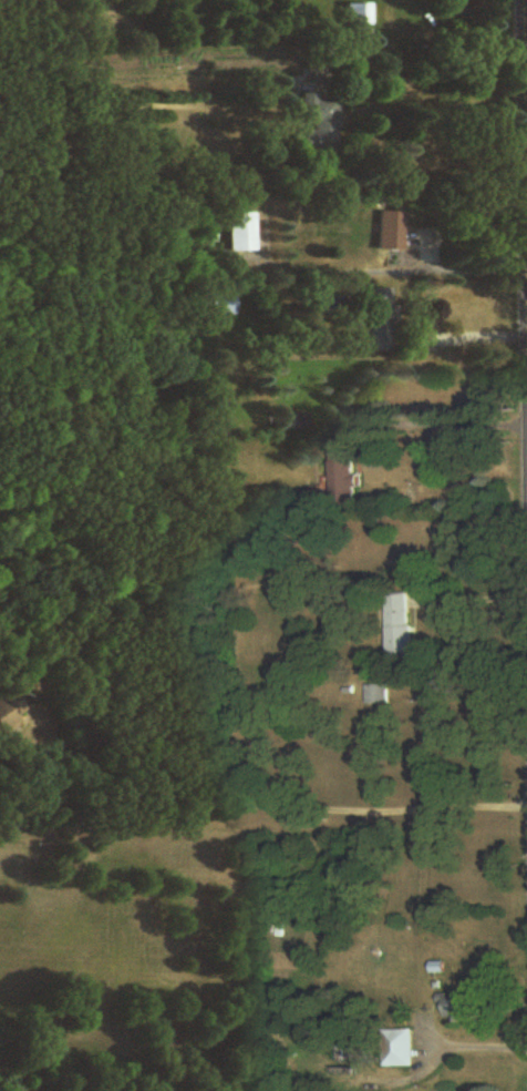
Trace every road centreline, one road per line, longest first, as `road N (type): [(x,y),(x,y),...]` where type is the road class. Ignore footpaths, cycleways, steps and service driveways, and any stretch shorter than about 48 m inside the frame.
road 1 (tertiary): [(526,262),(524,0)]

